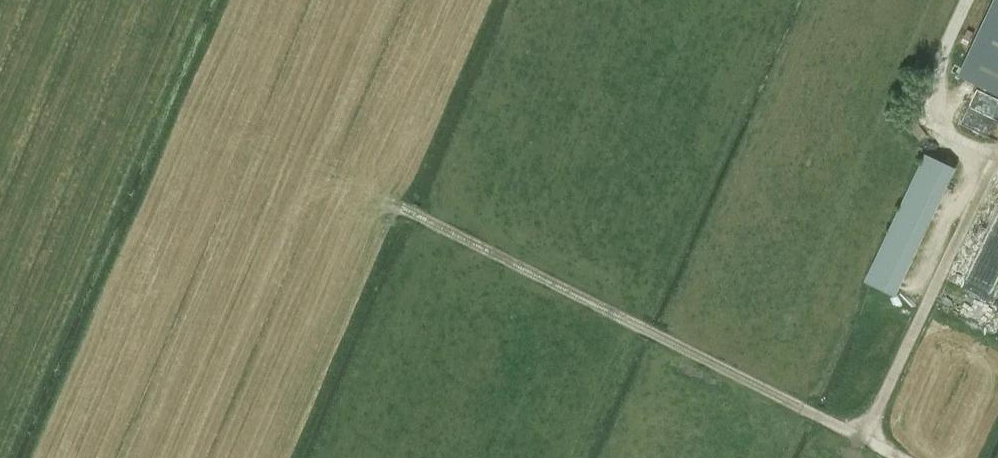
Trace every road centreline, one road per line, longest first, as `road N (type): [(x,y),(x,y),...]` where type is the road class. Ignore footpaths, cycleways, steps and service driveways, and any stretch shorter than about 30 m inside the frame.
road 1 (track): [(883,457),(424,221)]
road 2 (track): [(864,449),(997,167)]

